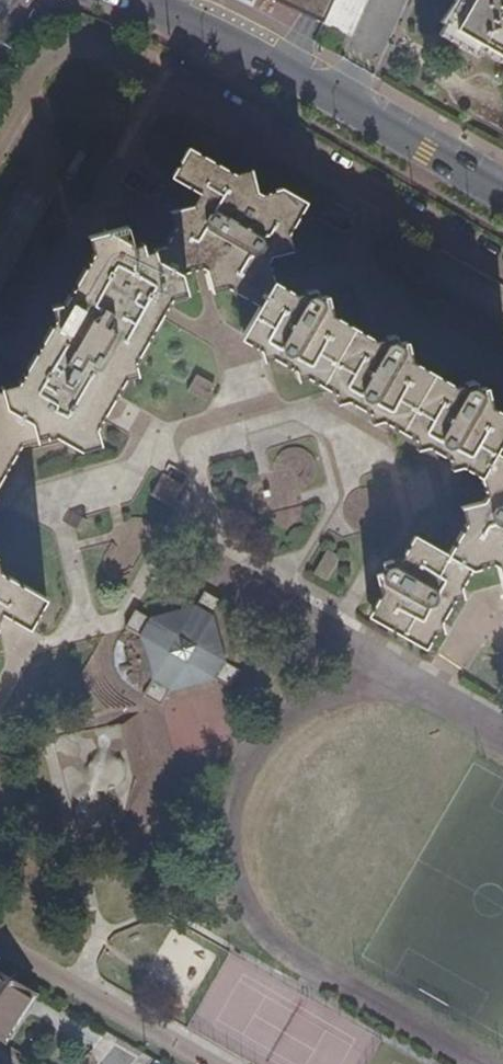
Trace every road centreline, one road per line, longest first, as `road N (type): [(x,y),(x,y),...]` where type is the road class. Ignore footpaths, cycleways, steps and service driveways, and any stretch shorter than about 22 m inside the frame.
road 1 (tertiary): [(137,0),(227,38),(502,192)]

